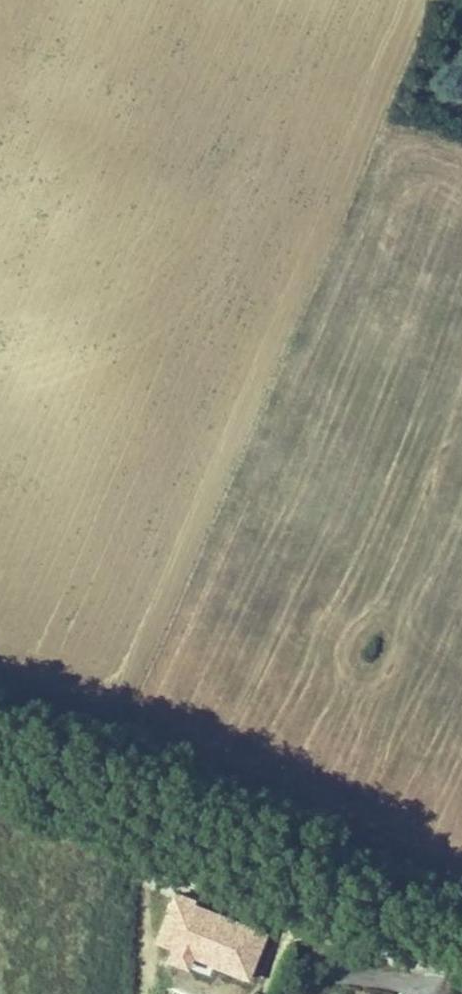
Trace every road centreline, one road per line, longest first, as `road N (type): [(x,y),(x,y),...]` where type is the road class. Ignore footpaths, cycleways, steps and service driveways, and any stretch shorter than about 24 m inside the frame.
road 1 (tertiary): [(0,760),(220,835),(461,952)]

